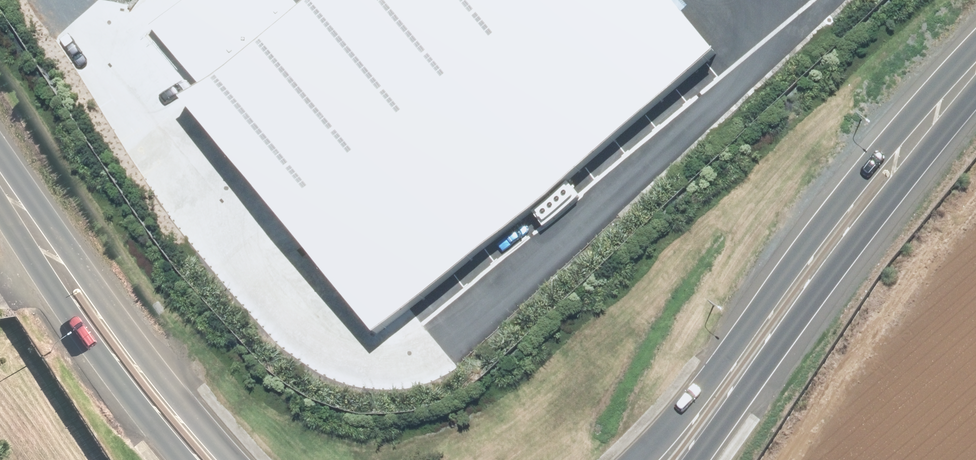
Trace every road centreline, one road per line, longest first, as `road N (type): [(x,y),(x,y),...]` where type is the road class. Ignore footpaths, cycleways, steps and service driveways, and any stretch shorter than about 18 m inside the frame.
road 1 (secondary): [(644,459),(870,167),(933,116)]
road 2 (secondary): [(933,116),(902,187),(699,459)]
road 3 (tertiary): [(38,236),(90,282),(232,459)]
road 4 (tertiary): [(181,459),(59,303),(38,236)]

